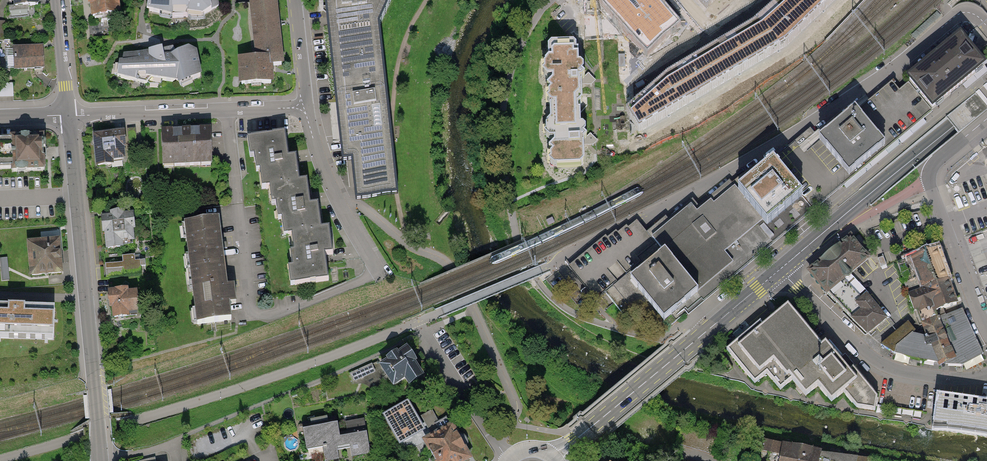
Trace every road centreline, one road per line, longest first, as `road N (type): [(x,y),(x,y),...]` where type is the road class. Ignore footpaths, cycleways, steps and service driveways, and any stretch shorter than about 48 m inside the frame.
road 1 (residential): [(68,117),(100,460)]
road 2 (primary): [(554,459),(780,269)]
road 3 (residential): [(780,269),(877,362),(934,376),(986,375)]
road 4 (residential): [(306,109),(68,117)]
road 5 (primary): [(780,269),(952,125)]
road 6 (residential): [(378,270),(338,202),(306,109)]
road 7 (residential): [(986,332),(929,182)]
road 8 (residential): [(510,459),(423,333)]

